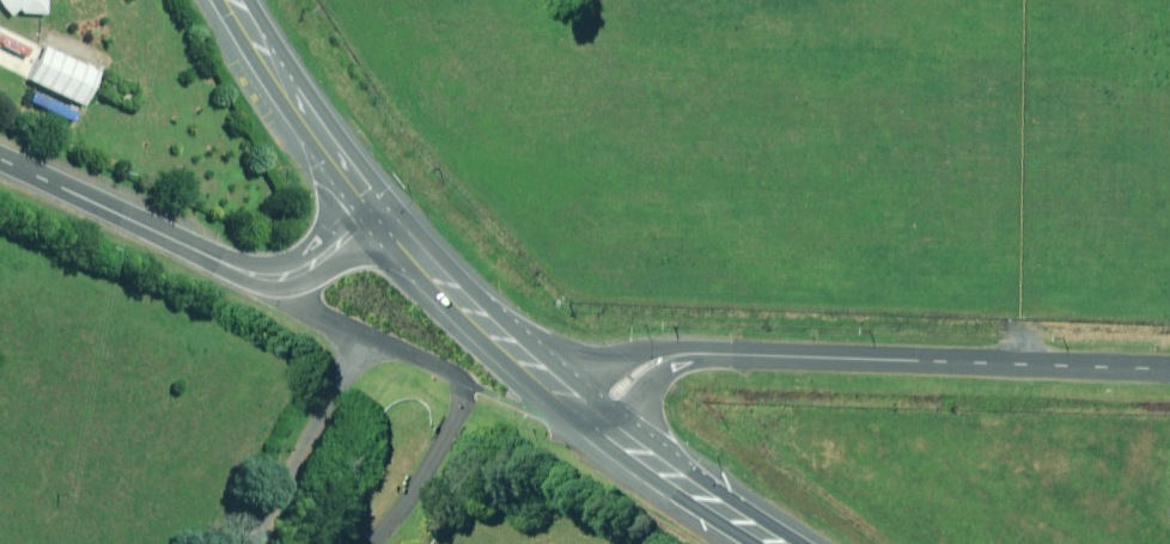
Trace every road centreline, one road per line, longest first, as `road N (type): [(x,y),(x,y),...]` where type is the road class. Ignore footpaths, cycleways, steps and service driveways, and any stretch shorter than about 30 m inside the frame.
road 1 (unclassified): [(1169,368),(705,353),(653,365),(592,426)]
road 2 (unclassified): [(0,161),(228,265),(289,277)]
road 3 (secondary): [(592,426),(467,314),(375,215)]
road 4 (secondary): [(375,215),(226,0)]
road 5 (unclassified): [(263,543),(367,335)]
road 6 (secondary): [(775,543),(592,426)]

